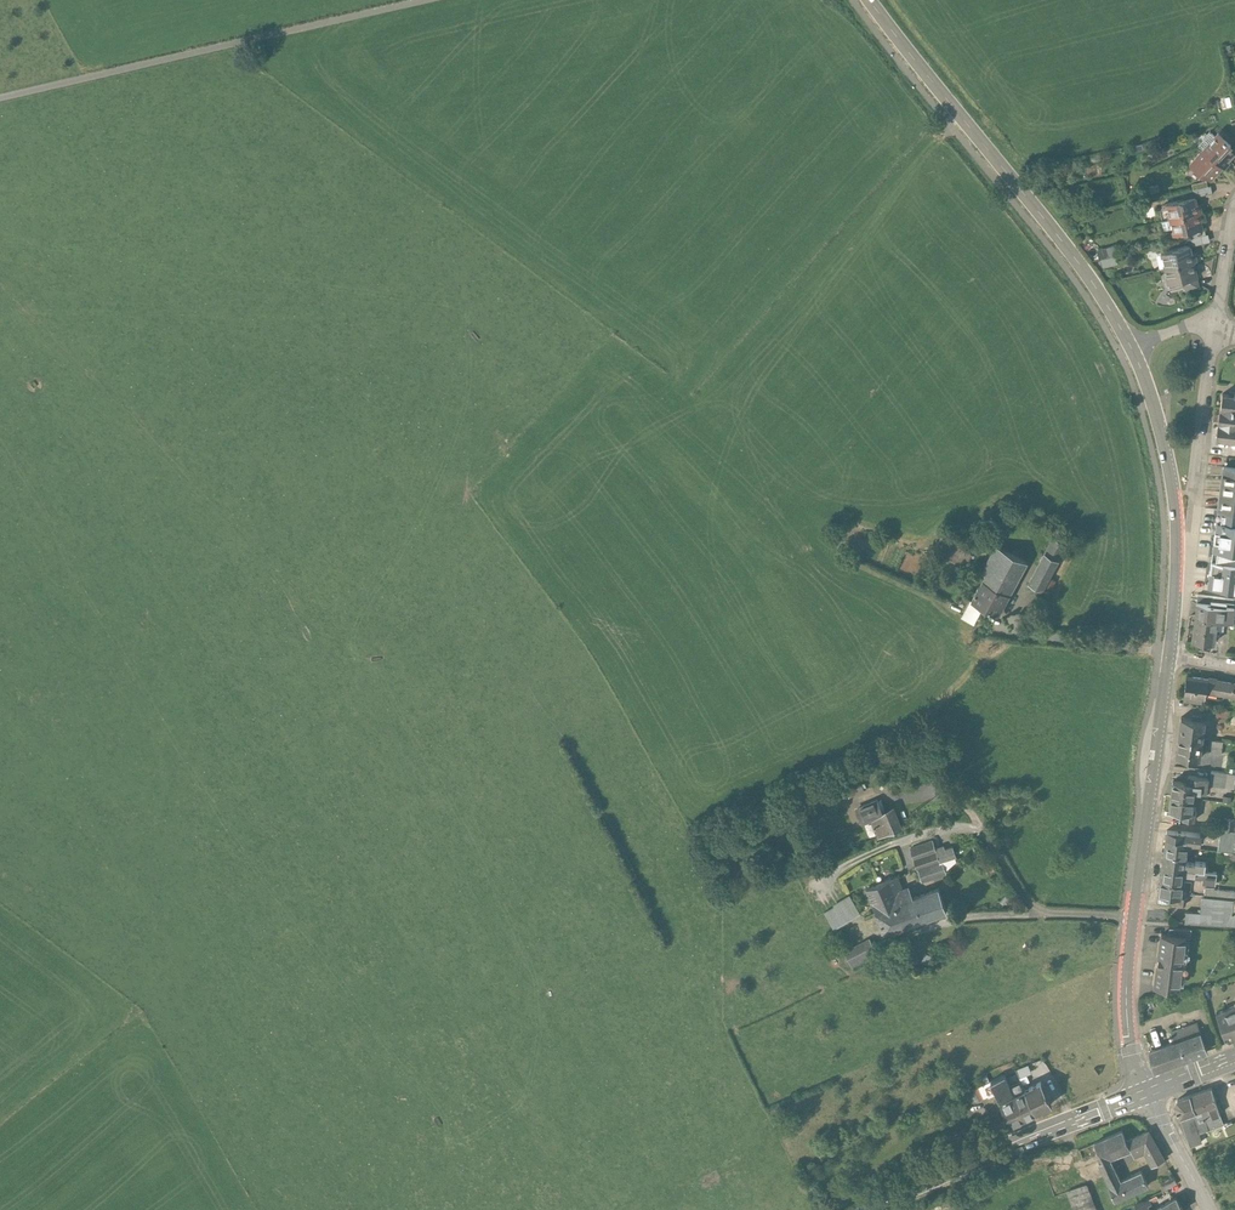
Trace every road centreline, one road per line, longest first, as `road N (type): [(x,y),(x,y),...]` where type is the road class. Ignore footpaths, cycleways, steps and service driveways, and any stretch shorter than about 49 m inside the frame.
road 1 (tertiary): [(1170,655),(1129,990),(1130,1039),(1148,1092)]
road 2 (track): [(424,0),(0,98)]
road 3 (tertiary): [(869,0),(1086,275),(1130,346)]
road 4 (secondary): [(1148,1092),(869,1209)]
road 5 (residential): [(1177,558),(1190,532),(1220,323)]
road 6 (tertiary): [(1130,346),(1163,442),(1177,558)]
road 7 (tertiary): [(1211,1209),(1148,1092)]

